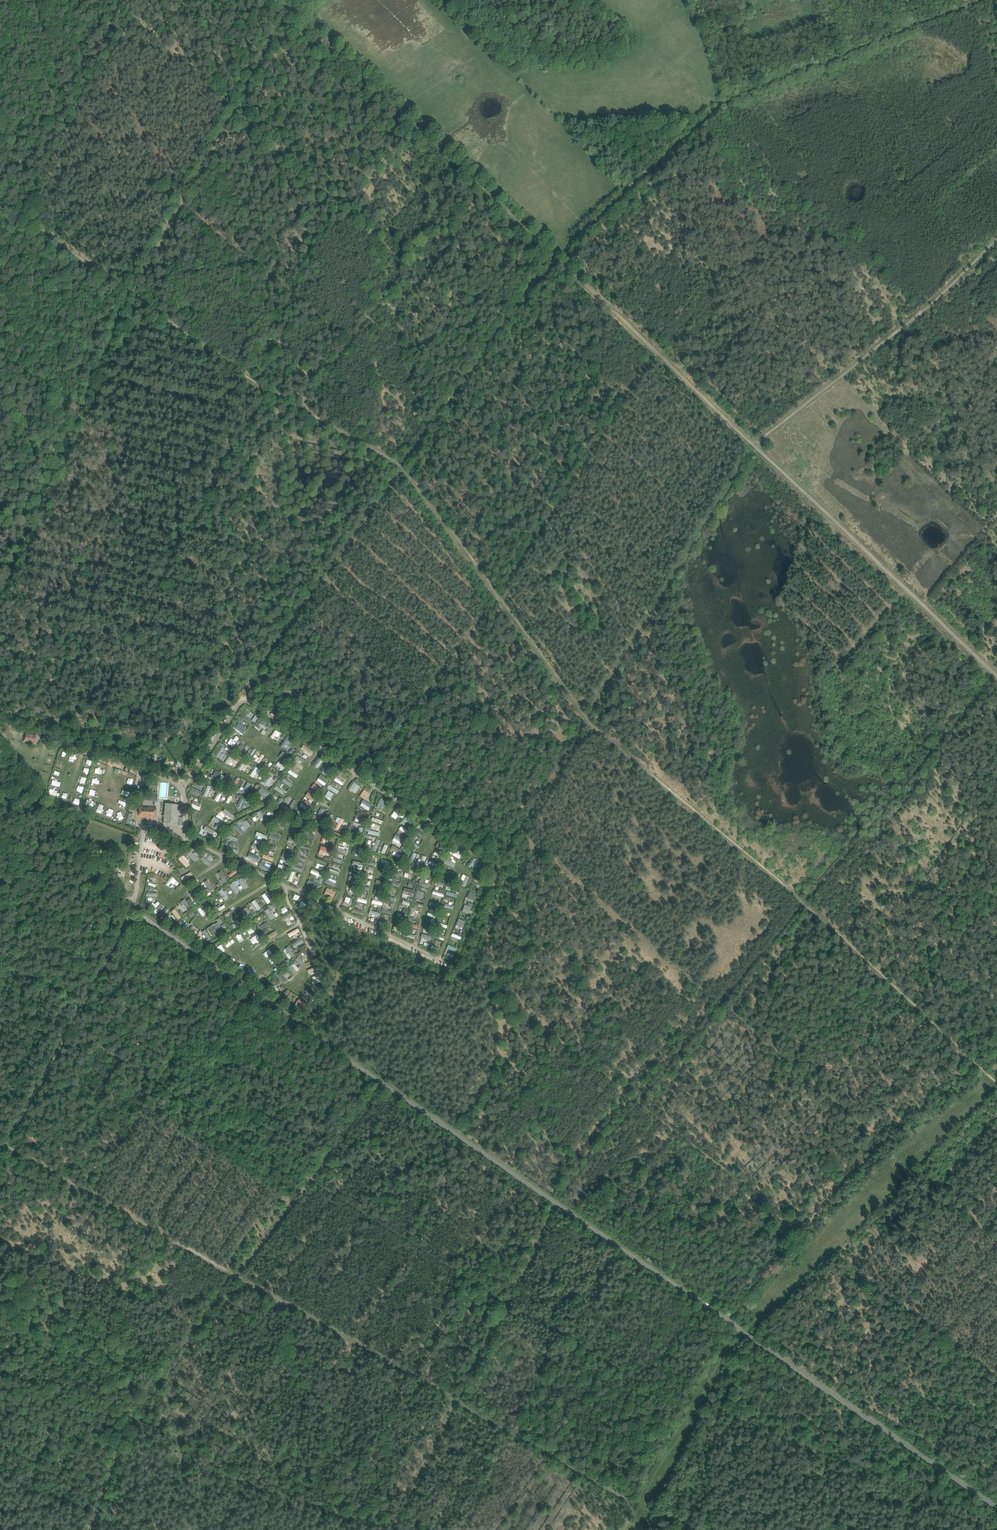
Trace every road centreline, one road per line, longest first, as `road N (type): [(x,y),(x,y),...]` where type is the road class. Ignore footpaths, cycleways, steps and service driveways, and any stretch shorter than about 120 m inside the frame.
road 1 (track): [(0,208),(399,466),(582,721),(803,904),(996,1087)]
road 2 (unclassified): [(996,1508),(139,913),(0,753)]
road 3 (track): [(641,1509),(5,1145)]
road 4 (track): [(753,445),(293,0)]
road 5 (track): [(505,1301),(69,1028)]
road 6 (track): [(748,1319),(996,1069)]
road 7 (track): [(996,675),(753,445)]
road 8 (track): [(0,600),(130,296)]
road 9 (track): [(753,445),(924,311),(996,238)]
road 10 (track): [(996,676),(805,902)]
road 11 (track): [(505,1301),(391,1529)]
road 12 (track): [(686,1408),(505,1301)]
road 13 (track): [(0,1153),(82,1001)]
road 14 (track): [(899,994),(996,890)]

